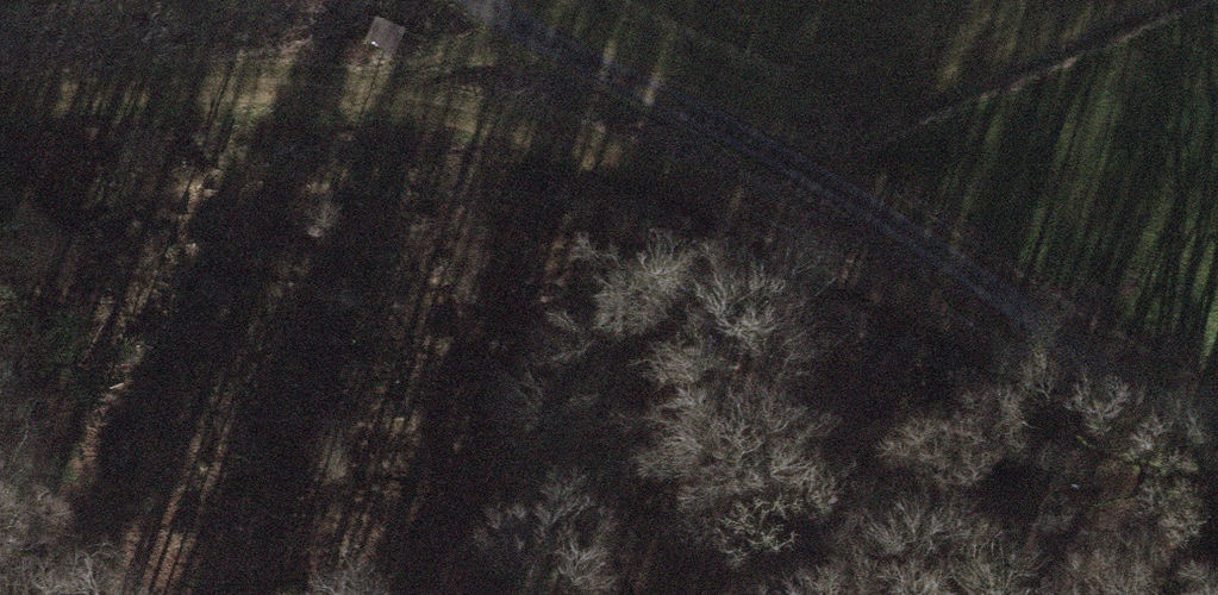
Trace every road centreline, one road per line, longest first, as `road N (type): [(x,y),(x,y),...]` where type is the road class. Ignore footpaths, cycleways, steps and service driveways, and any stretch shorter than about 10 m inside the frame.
road 1 (track): [(0,117),(97,105),(382,110),(547,148),(769,225),(1023,344),(1102,348)]
road 2 (track): [(1217,402),(1102,348),(738,140),(539,55)]
road 3 (track): [(539,55),(382,110)]

